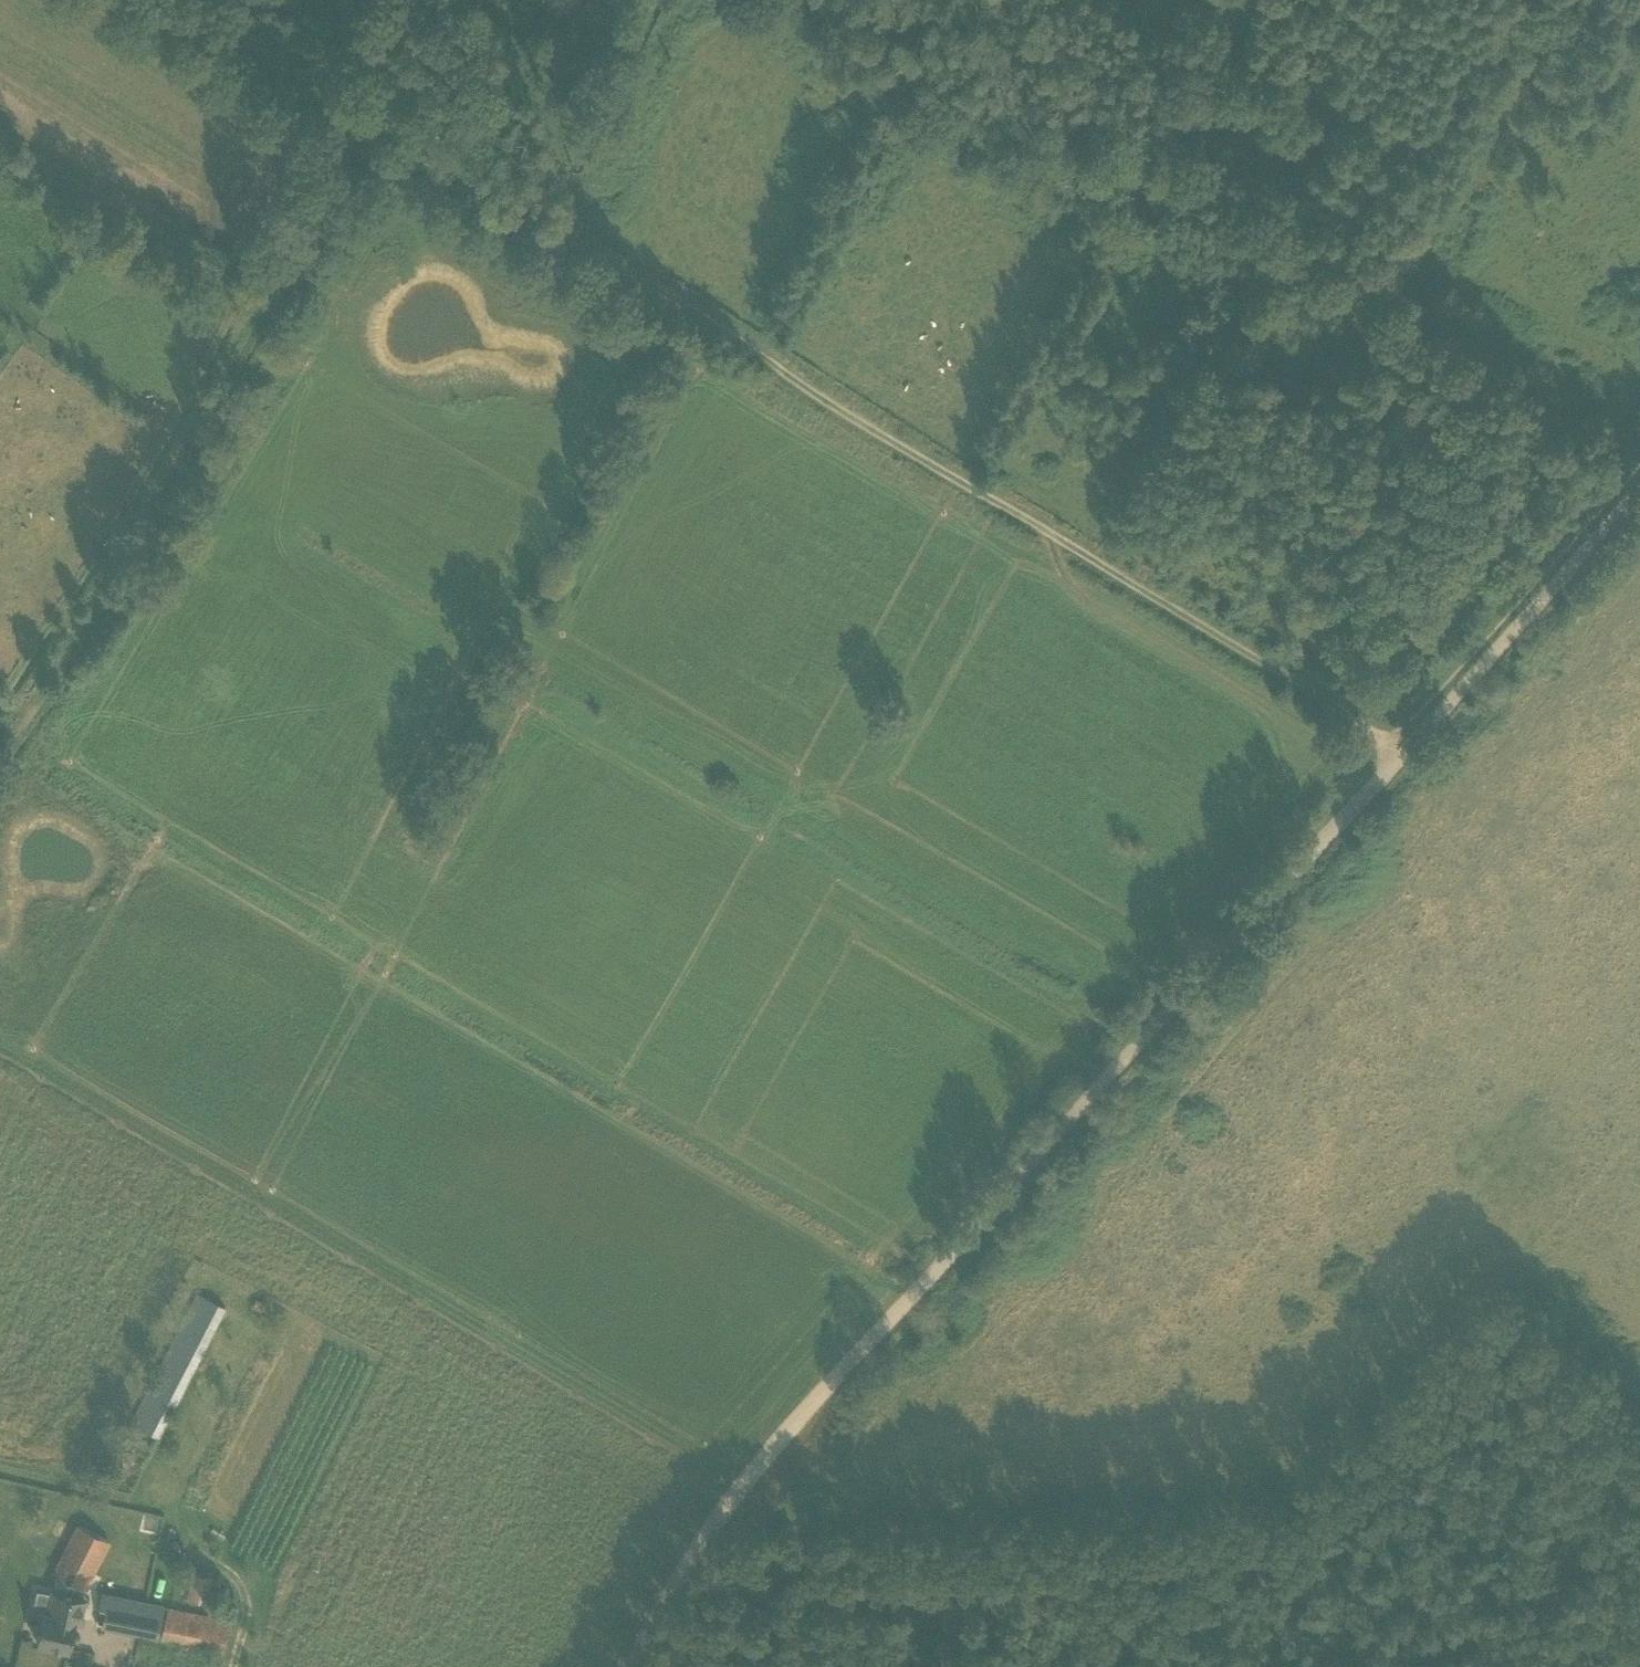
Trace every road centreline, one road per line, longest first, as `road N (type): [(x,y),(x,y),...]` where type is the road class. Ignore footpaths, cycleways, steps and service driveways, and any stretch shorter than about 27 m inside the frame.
road 1 (track): [(627,1666),(728,1495),(1006,1208),(1402,753)]
road 2 (track): [(0,776),(169,514),(376,131)]
road 3 (track): [(978,494),(376,131)]
road 4 (track): [(1402,753),(978,494)]
road 5 (track): [(1402,753),(1639,496)]
road 6 (track): [(376,131),(166,0)]
road 7 (track): [(376,131),(421,0)]

